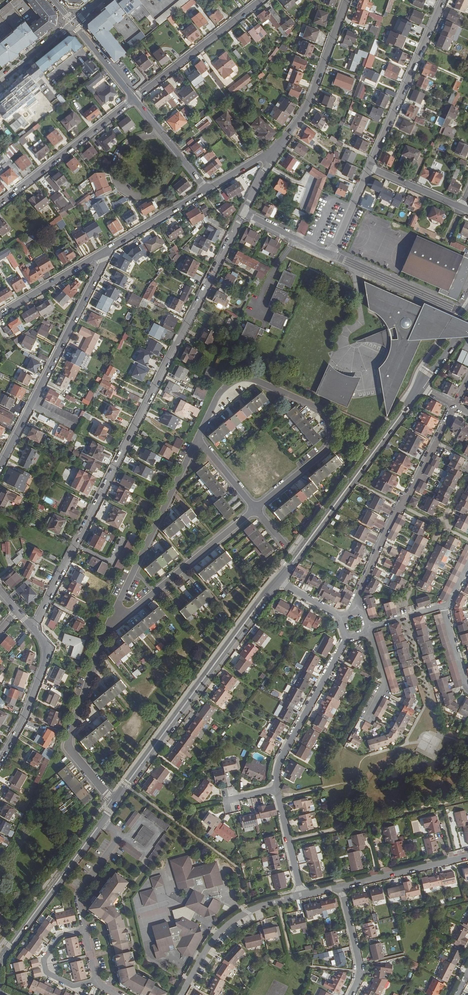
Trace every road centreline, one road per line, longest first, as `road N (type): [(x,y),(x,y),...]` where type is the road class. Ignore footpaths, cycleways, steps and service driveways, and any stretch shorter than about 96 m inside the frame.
road 1 (residential): [(244,212),(33,629)]
road 2 (residential): [(255,509),(328,447),(325,413),(244,378),(224,388),(197,439)]
road 3 (residential): [(115,801),(277,581)]
road 4 (residential): [(277,581),(420,387)]
road 5 (residential): [(0,468),(104,251)]
road 6 (residential): [(356,610),(396,512),(455,405)]
road 7 (residential): [(111,620),(69,742),(115,801)]
road 8 (residential): [(197,439),(111,620)]
road 9 (residential): [(244,212),(332,255),(370,167)]
road 10 (residential): [(370,167),(443,0)]
road 11 (residential): [(111,620),(255,509)]
road 12 (residential): [(134,99),(0,204)]
road 13 (residential): [(347,637),(280,763),(276,790)]
road 14 (residential): [(3,956),(102,821)]
road 15 (residential): [(277,148),(308,104),(347,0)]
road 16 (residential): [(182,994),(233,922),(301,896)]
road 17 (residential): [(261,0),(134,99)]
road 18 (residential): [(0,762),(46,659),(33,629)]
road 19 (residential): [(342,886),(467,858)]
road 20 (residential): [(102,821),(115,843),(80,892),(86,930)]
road 21 (residential): [(0,313),(104,251)]

